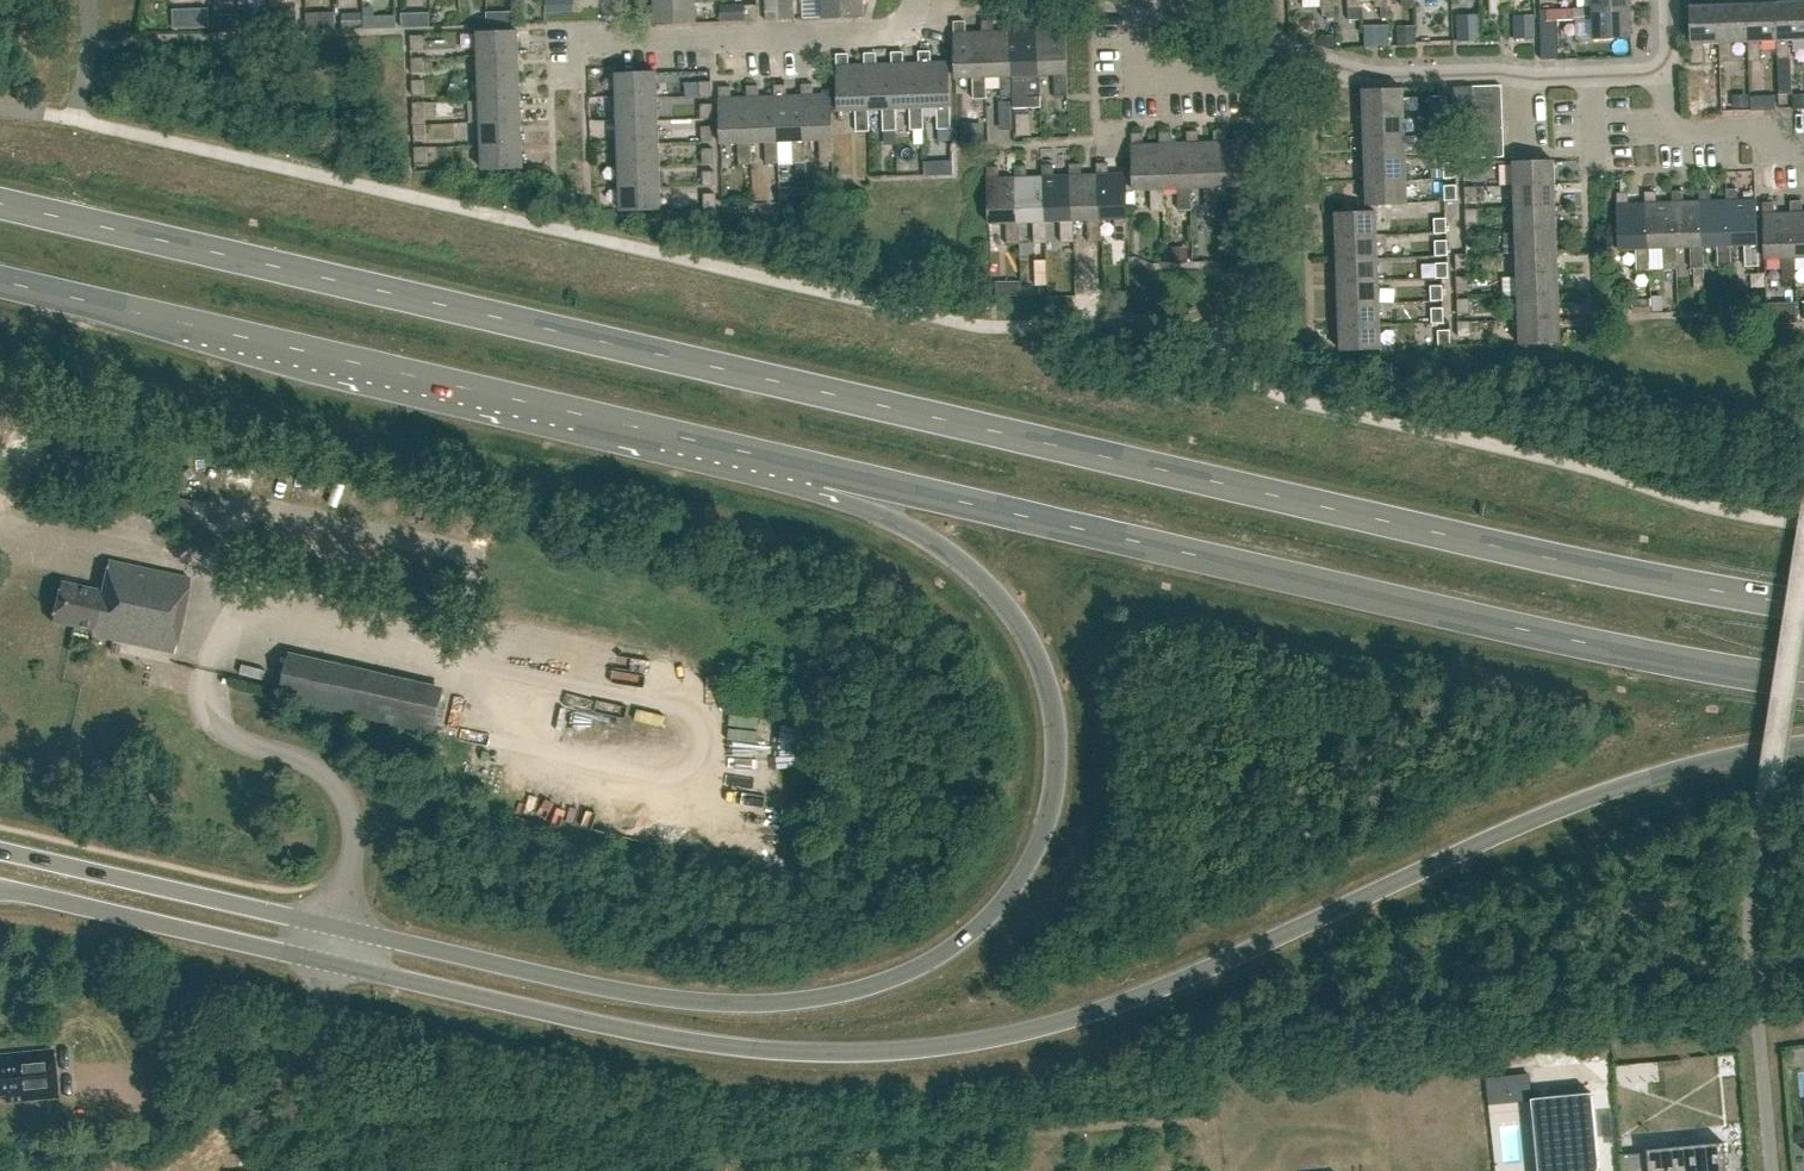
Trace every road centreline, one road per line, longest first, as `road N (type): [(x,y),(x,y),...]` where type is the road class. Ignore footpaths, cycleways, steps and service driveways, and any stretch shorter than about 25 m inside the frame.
road 1 (primary): [(0,889),(674,1040),(792,1052),(905,1050),(1016,1033),(1129,1001),(1571,805),(1682,768),(1803,744)]
road 2 (primary): [(1803,606),(1513,549),(0,203)]
road 3 (primary): [(828,471),(991,585),(1038,654),(1055,707),(1054,805),(1031,862),(977,929),(912,969),(797,1002),(675,998),(0,851)]
road 4 (primary): [(828,471),(1543,633),(1803,683)]
road 5 (primary): [(0,282),(828,471)]
road 6 (residential): [(917,0),(911,15),(885,34),(648,43),(626,39),(621,27)]
road 7 (residential): [(1523,79),(1376,78),(1220,30)]
road 8 (residential): [(1803,147),(1745,132),(1673,133),(1671,76)]
road 9 (residential): [(1226,76),(1135,78),(1133,23),(1142,4)]

